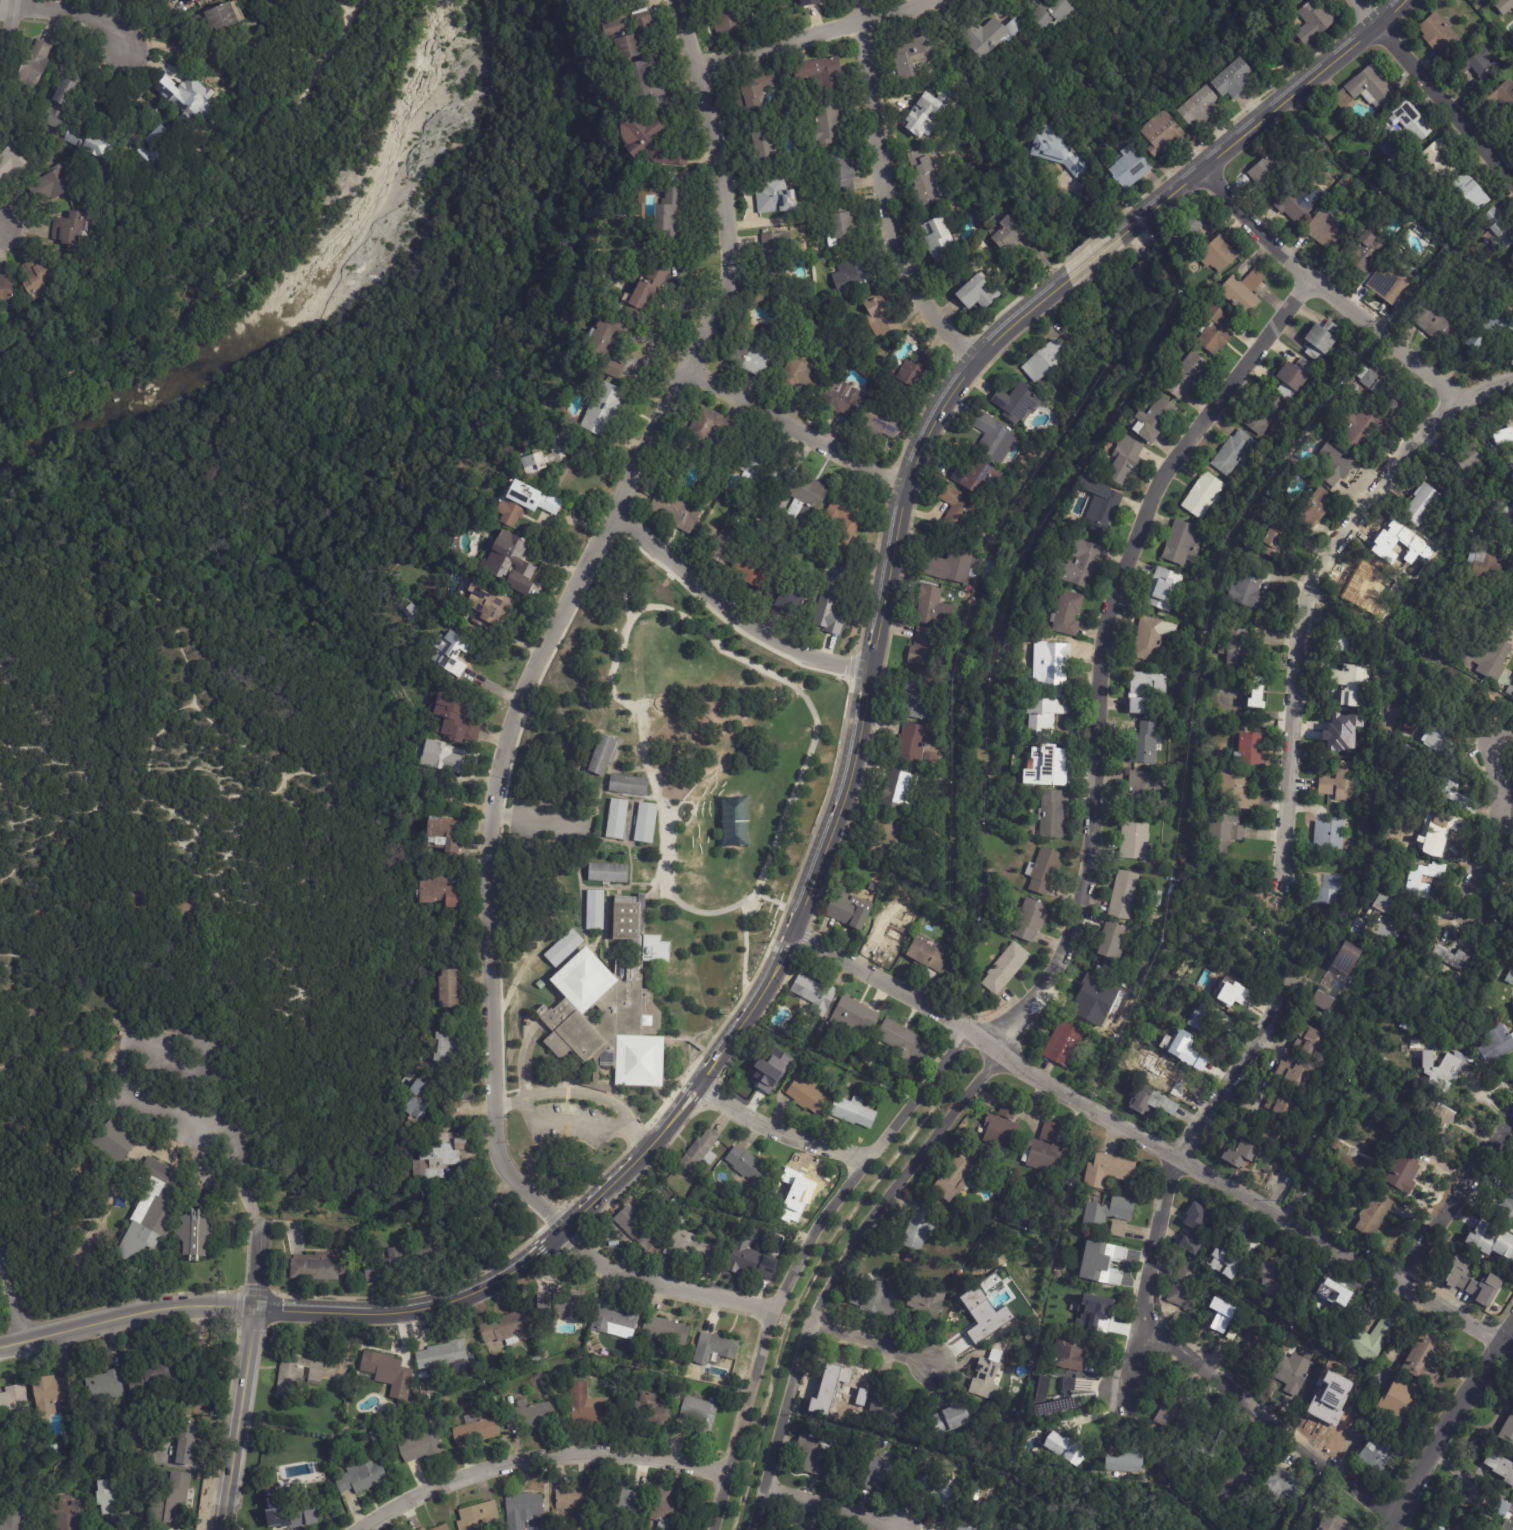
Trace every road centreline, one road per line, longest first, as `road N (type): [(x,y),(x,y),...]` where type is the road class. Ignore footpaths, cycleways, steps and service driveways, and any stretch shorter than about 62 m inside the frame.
road 1 (tertiary): [(1069,277),(950,392),(904,482),(839,819),(795,933),(647,1146),(567,1236),(487,1288),(373,1316),(255,1307)]
road 2 (residential): [(776,1313),(592,1266),(504,1171),(497,1150),(493,807),(528,688),(614,514)]
road 3 (residential): [(1310,278),(1152,499),(1104,637),(1096,822),(1071,939),(1048,986),(987,1043)]
road 4 (residential): [(1508,1335),(1177,1160),(795,933)]
road 5 (residential): [(987,1043),(956,1045),(810,1238),(776,1313),(713,1529)]
road 6 (residential): [(755,1529),(810,1326),(871,1219),(988,1069),(987,1043)]
road 7 (residential): [(1457,396),(1320,565),(1294,659),(1281,892)]
road 8 (residential): [(679,0),(731,226),(730,285),(614,514)]
road 9 (residential): [(1512,378),(1457,396),(1310,278),(1199,169)]
road 10 (residential): [(859,0),(894,247),(914,289),(976,361)]
road 11 (residential): [(729,1475),(650,1460),(536,1458),(463,1477),(359,1529)]
road 12 (tertiary): [(1405,0),(1120,233)]
road 13 (residential): [(1398,1513),(1143,1319)]
road 14 (residential): [(867,668),(783,647),(754,631),(614,514)]
road 15 (tertiary): [(255,1307),(140,1314),(0,1347)]
road 16 (residential): [(1177,1160),(1119,1403)]
road 17 (residential): [(904,482),(826,448),(690,369)]
road 18 (tertiary): [(1512,1327),(1390,1529)]
road 19 (tertiary): [(226,1529),(255,1307)]
road 20 (residential): [(908,0),(697,64)]
road 21 (residential): [(1512,180),(1375,27)]
road 22 (residential): [(1512,1122),(1398,1279)]
road 23 (residential): [(1280,1000),(1177,1160)]
road 24 (residential): [(866,1160),(764,1127),(697,1078)]
road 25 (residential): [(1493,740),(1502,796),(1477,906)]
road 26 (residential): [(125,55),(125,41),(101,19),(6,6)]
road 27 (residential): [(903,1524),(765,1491)]
road 28 (residential): [(944,1362),(810,1326)]

